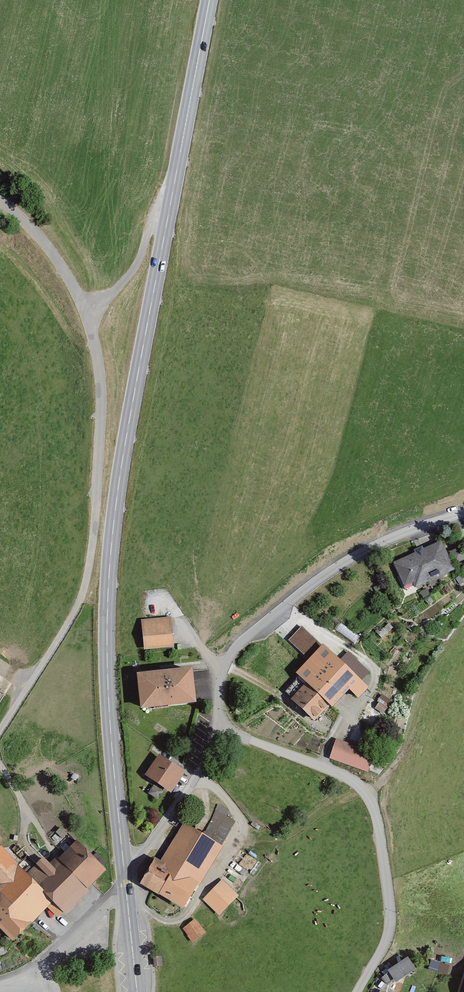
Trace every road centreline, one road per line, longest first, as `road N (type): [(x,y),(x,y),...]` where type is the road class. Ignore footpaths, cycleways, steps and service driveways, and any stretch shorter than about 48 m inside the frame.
road 1 (primary): [(209,0),(111,546),(108,691),(123,862)]
road 2 (track): [(0,735),(83,592),(101,415),(86,313),(39,234),(0,201)]
road 3 (residential): [(358,991),(385,945),(391,913),(377,812),(354,781),(221,727)]
road 4 (residential): [(221,727),(218,686),(235,648),(370,548),(463,514)]
road 5 (residential): [(123,862),(157,835),(221,727)]
road 6 (track): [(86,313),(126,279),(152,225),(169,208)]
road 7 (residential): [(31,985),(126,889)]

